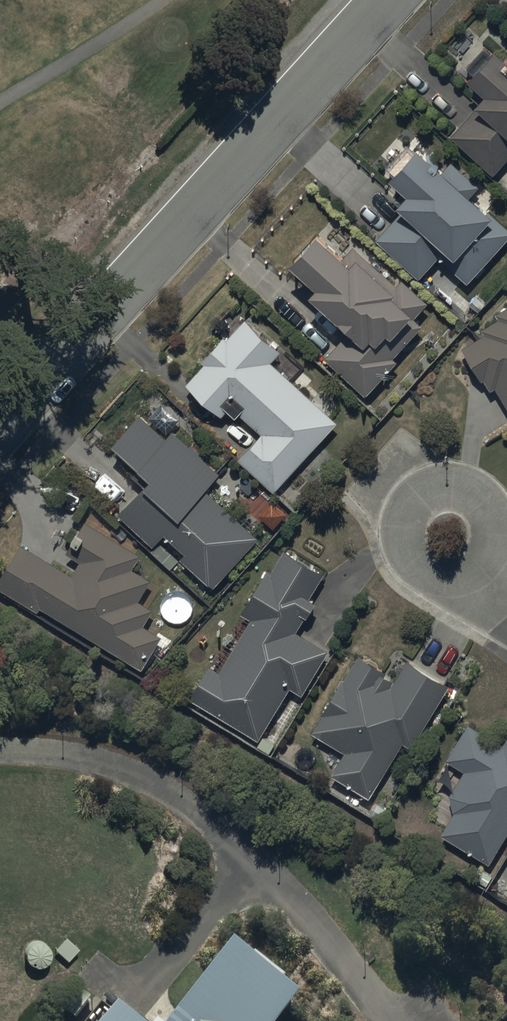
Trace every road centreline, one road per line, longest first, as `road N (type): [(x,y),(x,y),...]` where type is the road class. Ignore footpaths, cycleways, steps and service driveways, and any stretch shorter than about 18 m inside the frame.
road 1 (residential): [(392,0),(0,425)]

